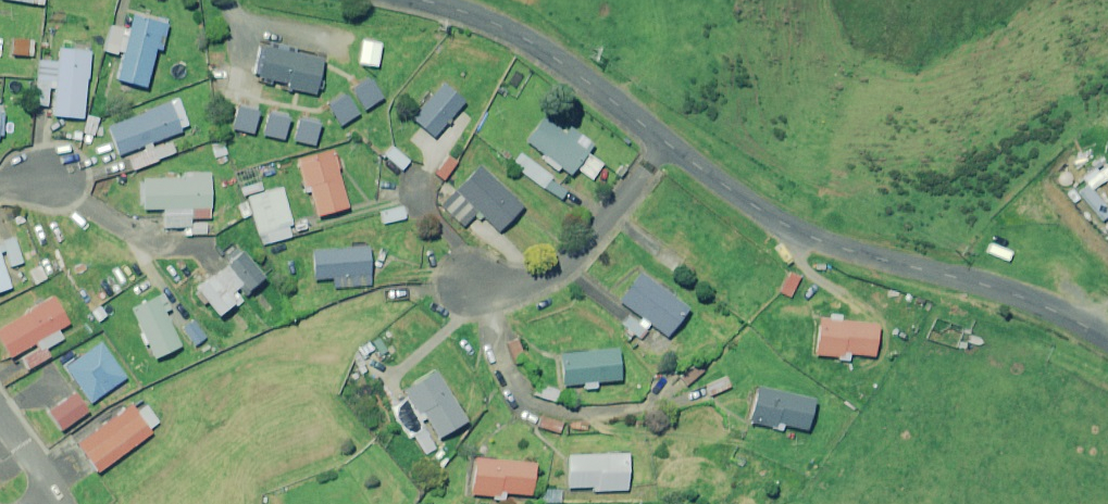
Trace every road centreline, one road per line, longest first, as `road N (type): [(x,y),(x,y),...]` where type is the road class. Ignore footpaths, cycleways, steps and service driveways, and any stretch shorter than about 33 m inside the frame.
road 1 (unclassified): [(666,143),(781,220),(846,248),(1025,297),(1107,337)]
road 2 (unclassified): [(421,0),(540,49),(666,143)]
road 3 (residential): [(489,293),(496,355),(513,393),(540,417),(612,423),(652,411)]
road 4 (residential): [(489,293),(560,255),(666,143)]

